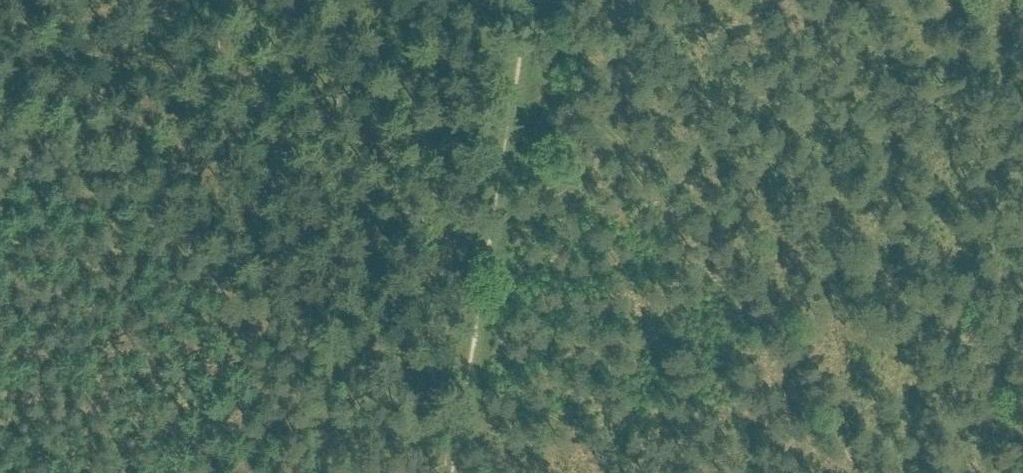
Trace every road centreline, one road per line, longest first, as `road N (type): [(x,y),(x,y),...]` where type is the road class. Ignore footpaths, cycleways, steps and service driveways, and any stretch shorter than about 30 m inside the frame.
road 1 (track): [(852,472),(838,435),(772,339),(593,98),(523,48),(481,0)]
road 2 (track): [(463,415),(0,97)]

